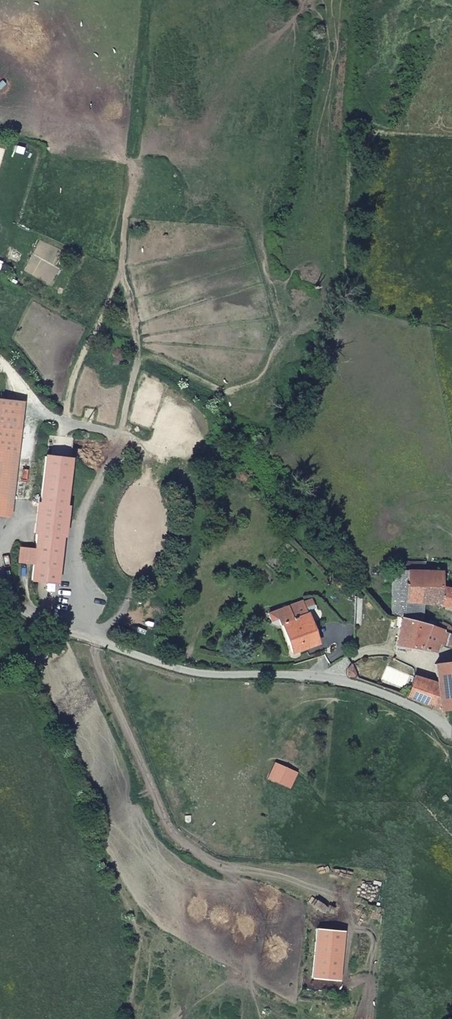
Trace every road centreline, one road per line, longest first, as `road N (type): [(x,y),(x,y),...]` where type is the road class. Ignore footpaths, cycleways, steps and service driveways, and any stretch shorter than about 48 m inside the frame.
road 1 (residential): [(451,733),(421,711),(344,682),(174,667),(57,627),(0,593)]

